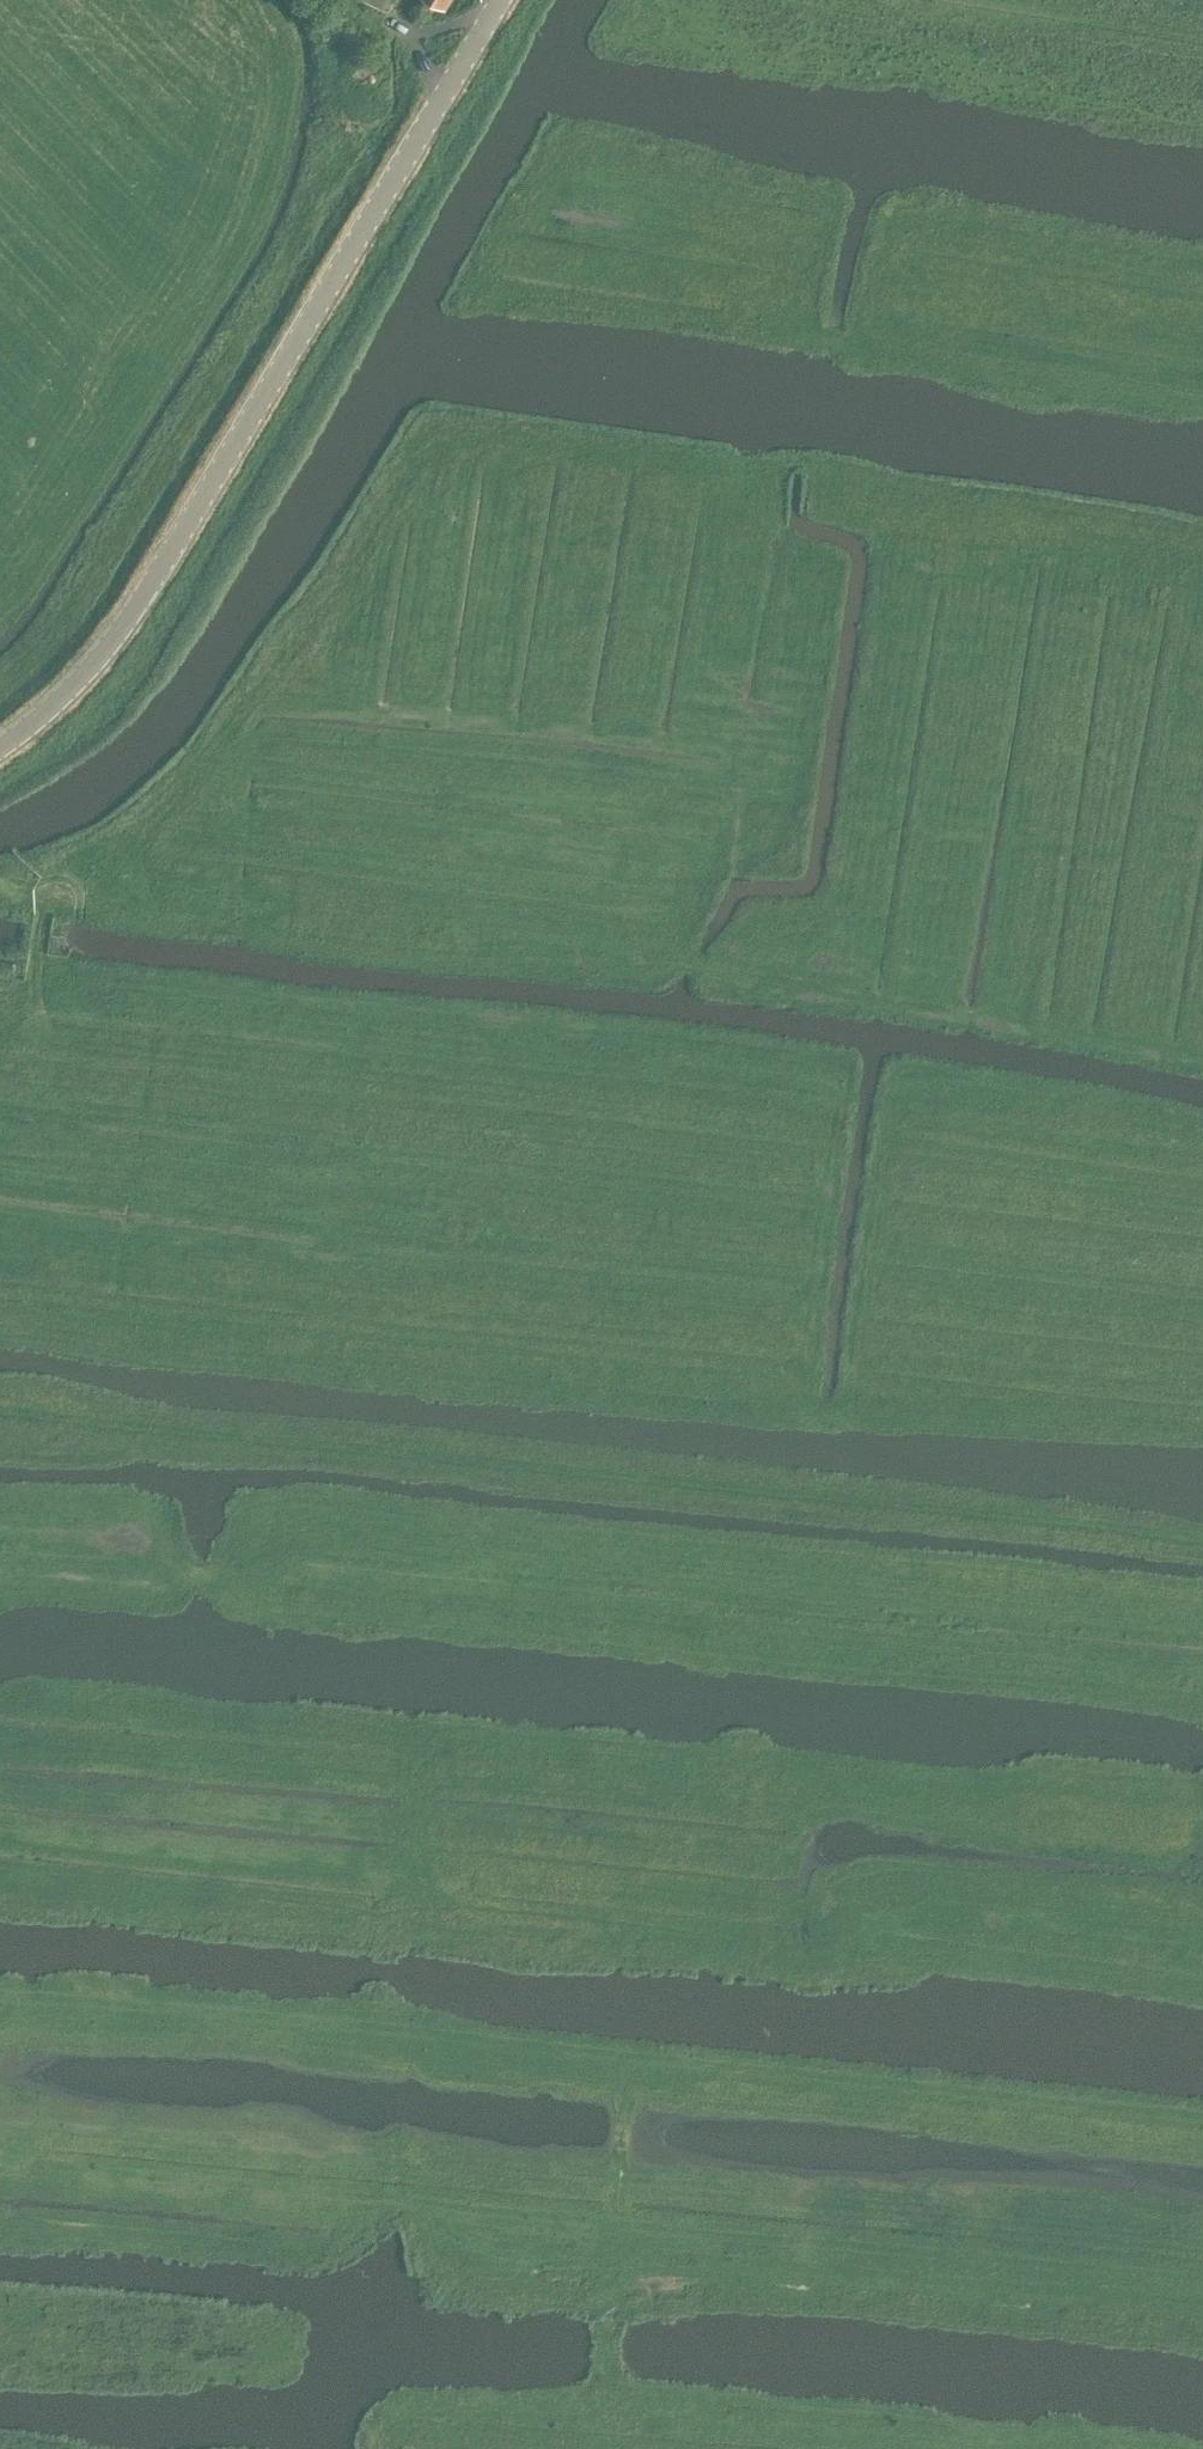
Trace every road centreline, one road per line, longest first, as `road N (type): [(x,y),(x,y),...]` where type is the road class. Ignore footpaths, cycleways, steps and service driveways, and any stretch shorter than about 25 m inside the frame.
road 1 (tertiary): [(0,744),(94,659),(498,0)]
road 2 (track): [(34,979),(46,896),(12,892),(0,879)]

